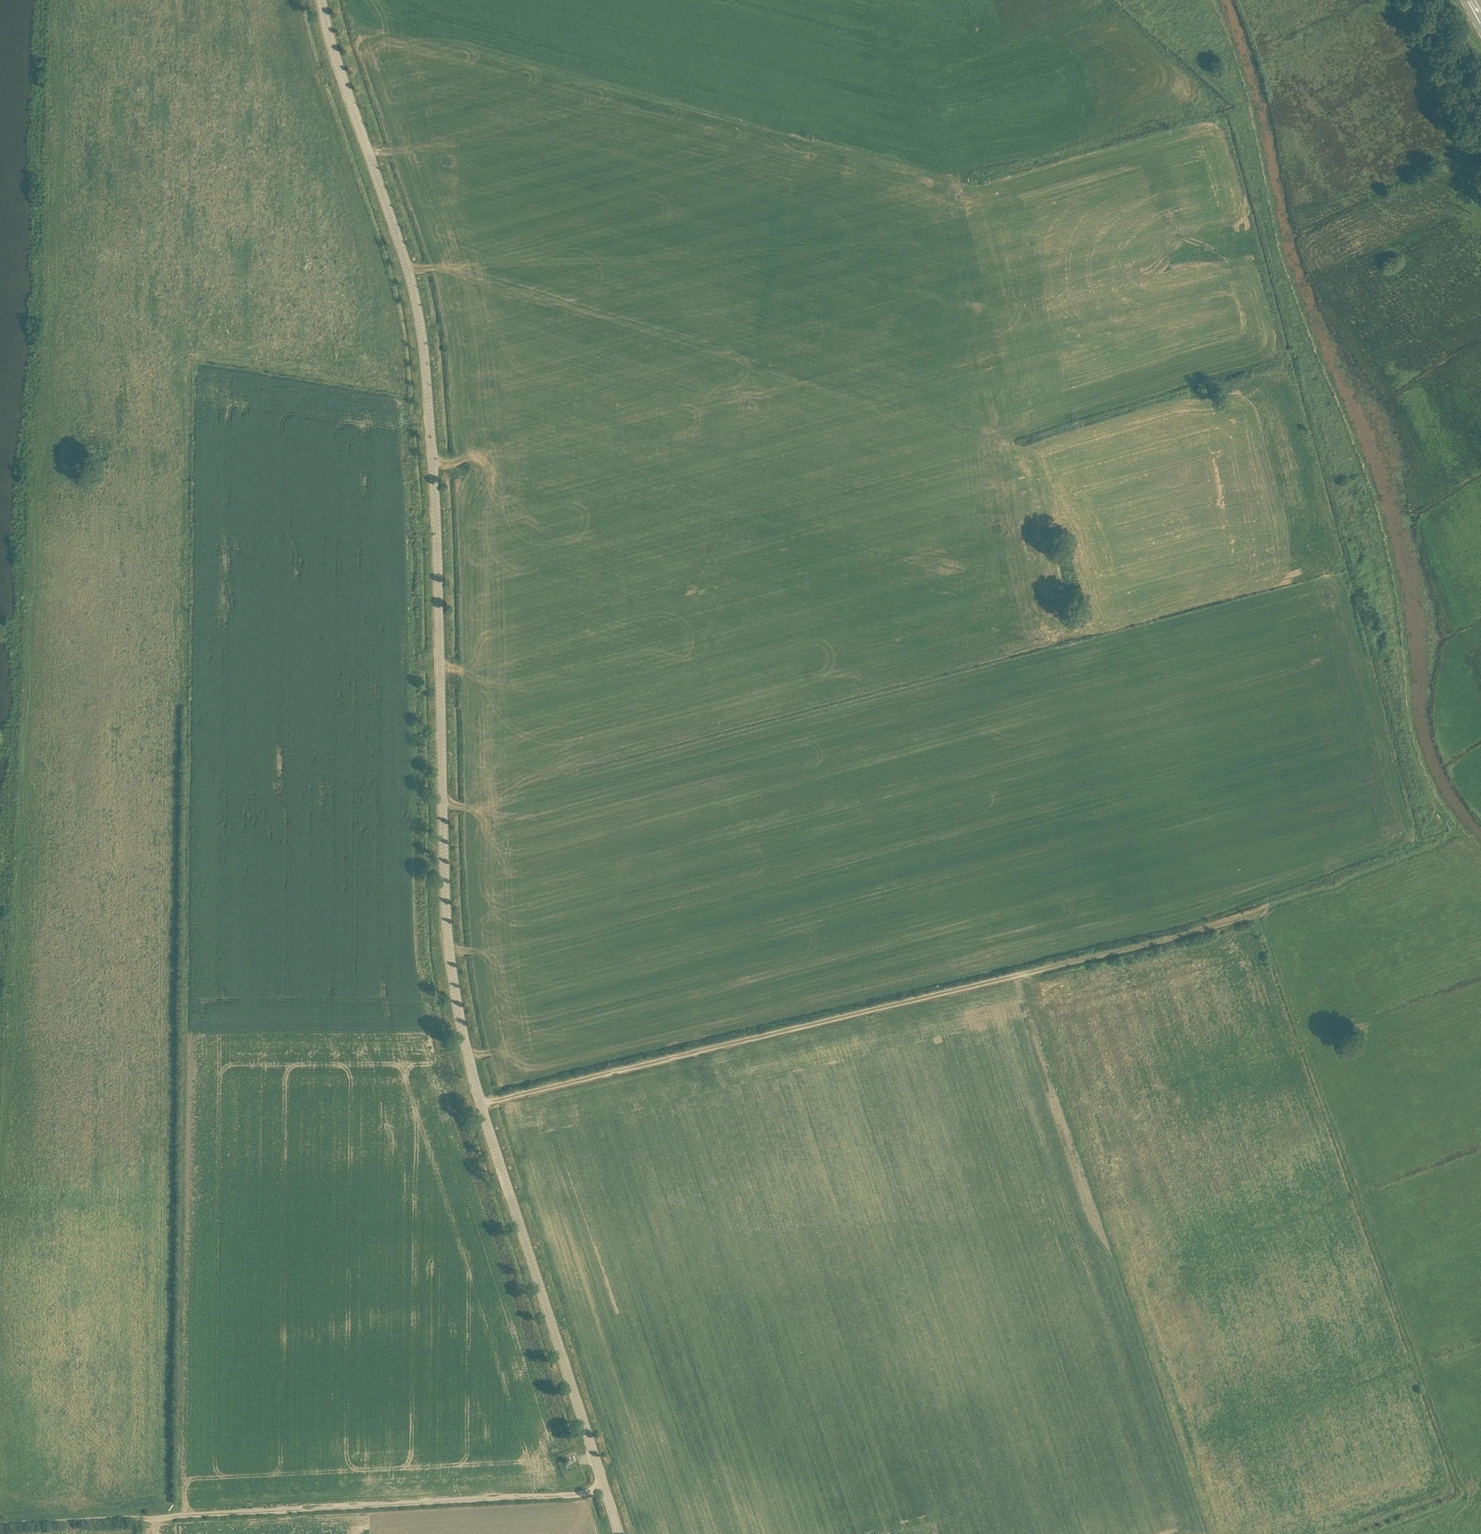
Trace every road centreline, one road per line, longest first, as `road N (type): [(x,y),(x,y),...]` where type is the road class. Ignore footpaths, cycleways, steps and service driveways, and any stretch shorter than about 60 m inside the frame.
road 1 (unclassified): [(622,1533),(454,976),(423,342),(406,263),(322,0)]
road 2 (track): [(608,1489),(0,1526)]

